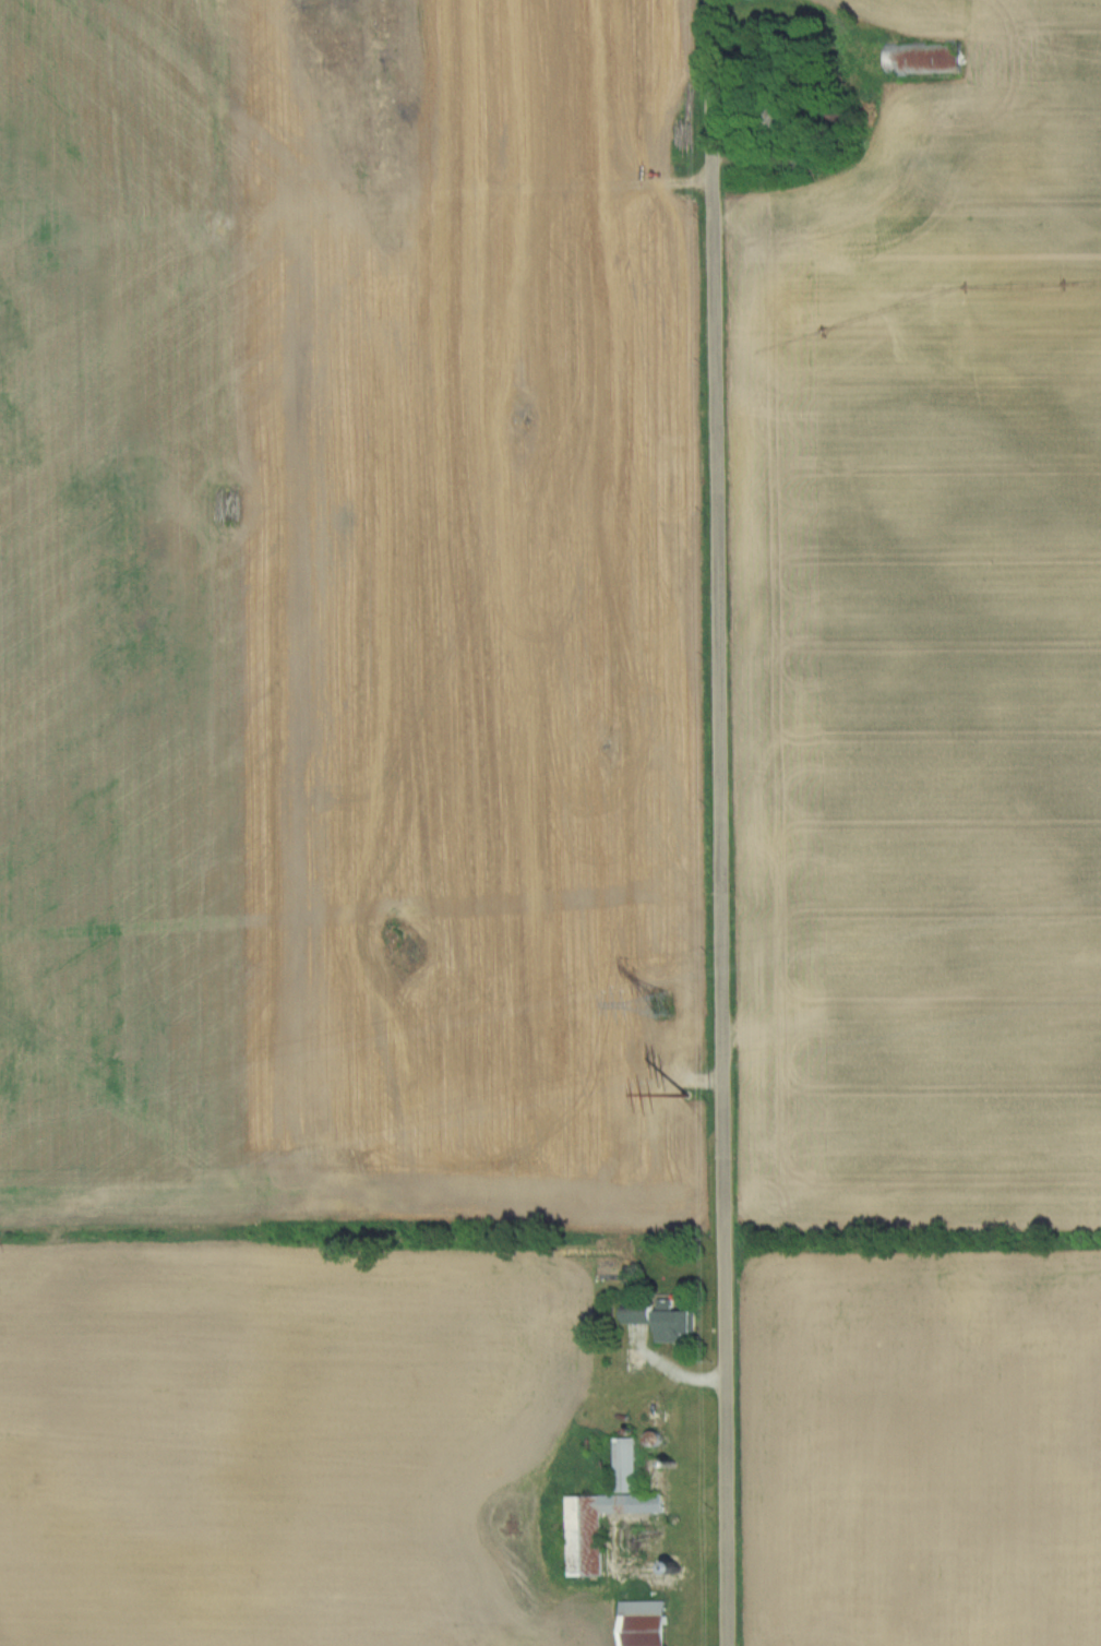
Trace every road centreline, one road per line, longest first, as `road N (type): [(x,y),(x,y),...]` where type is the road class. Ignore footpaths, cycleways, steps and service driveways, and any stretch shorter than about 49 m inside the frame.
road 1 (residential): [(729,1645),(710,0)]

